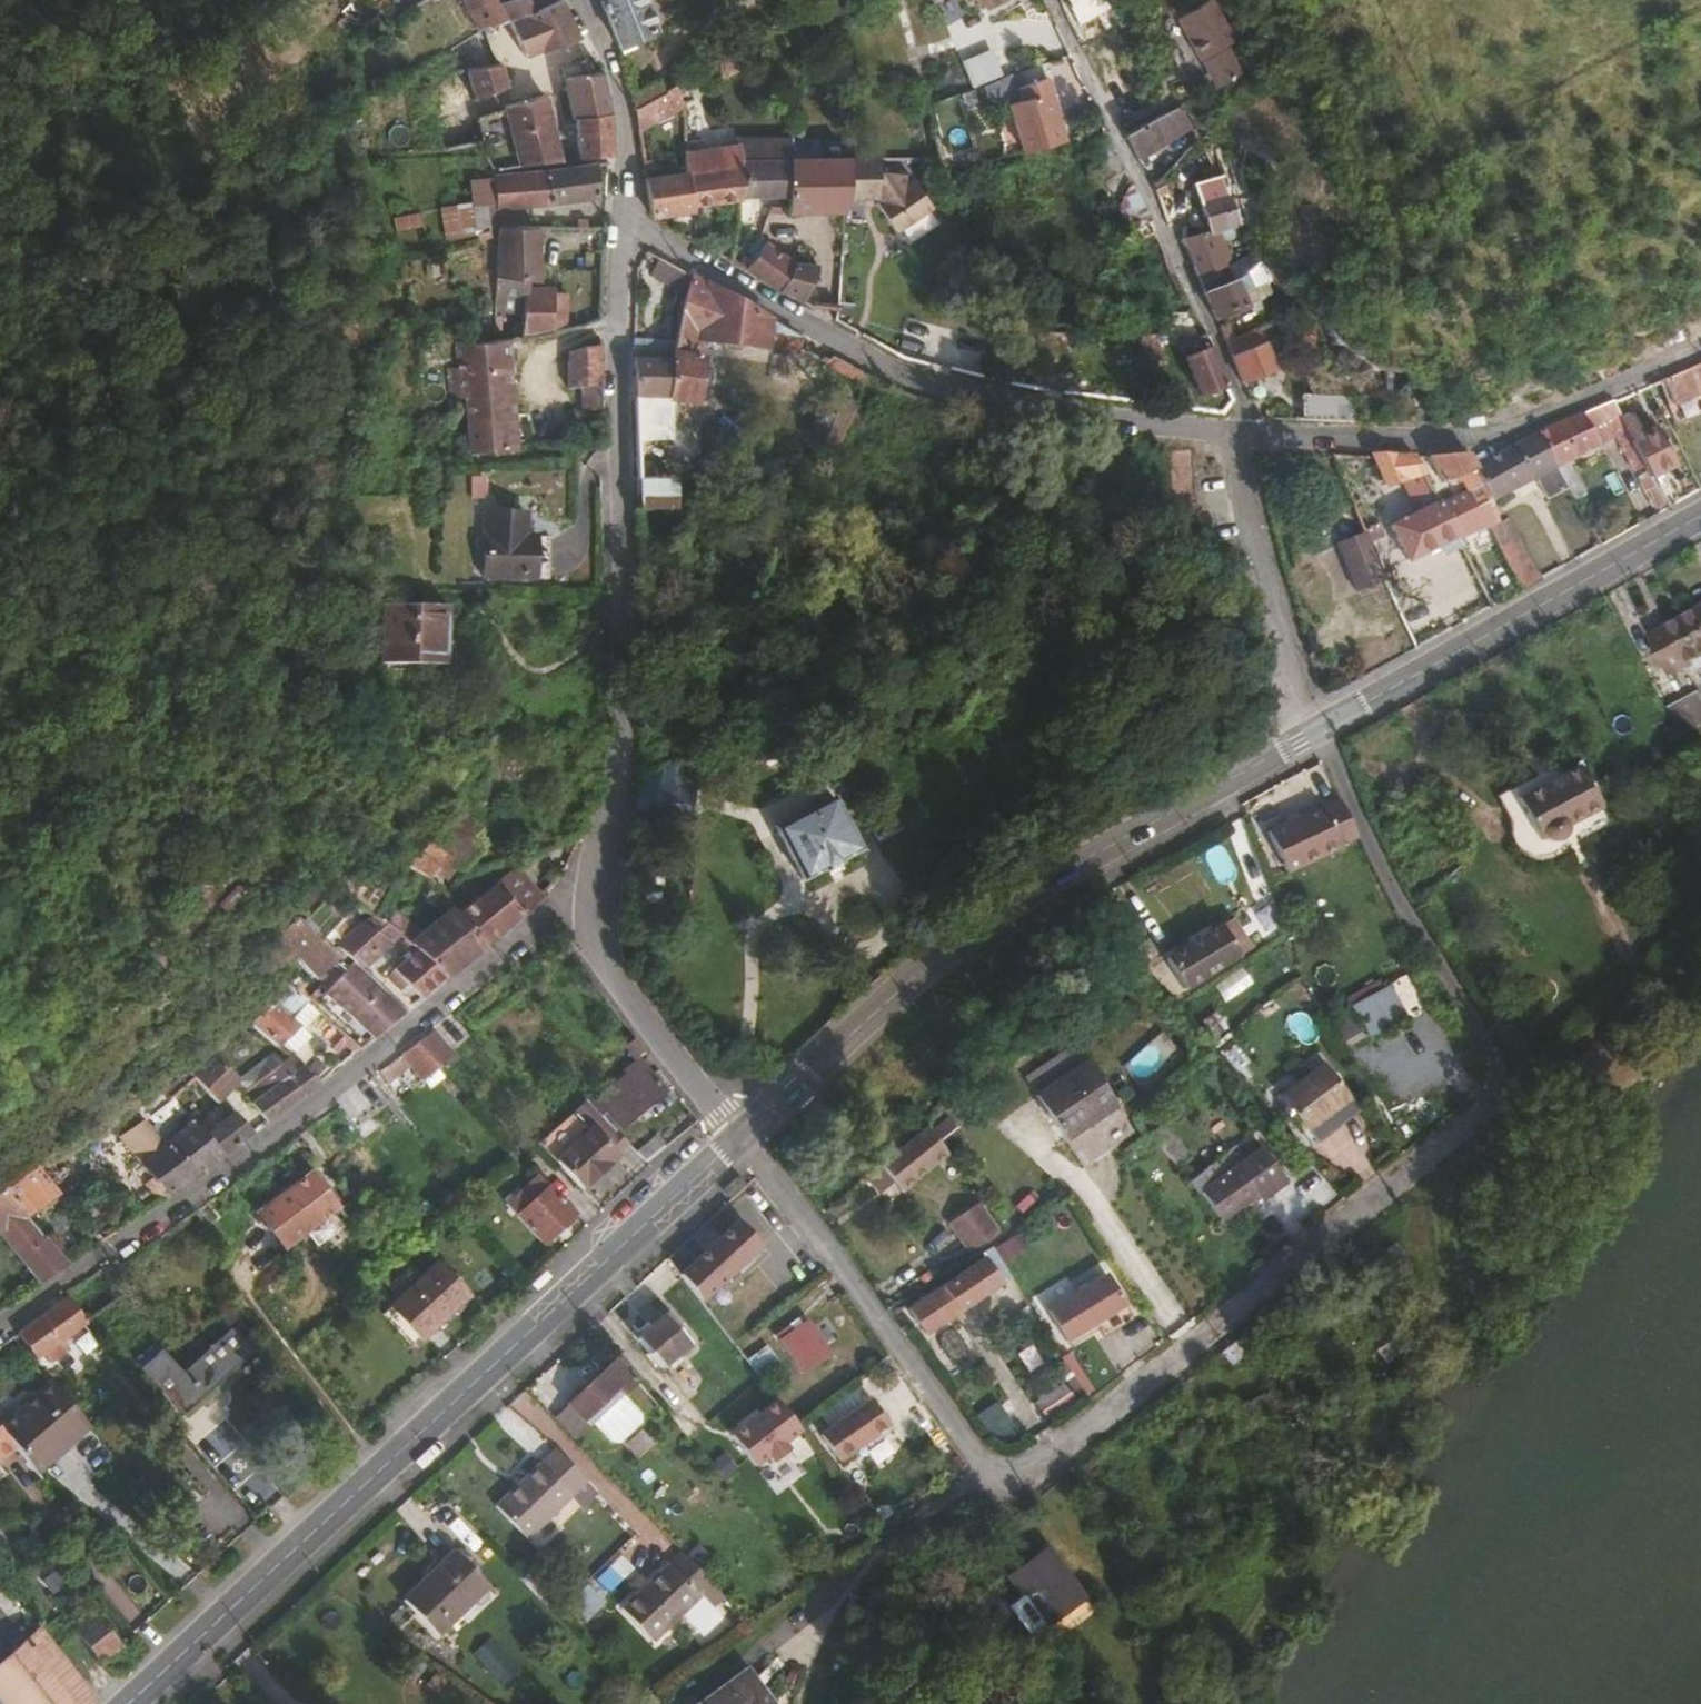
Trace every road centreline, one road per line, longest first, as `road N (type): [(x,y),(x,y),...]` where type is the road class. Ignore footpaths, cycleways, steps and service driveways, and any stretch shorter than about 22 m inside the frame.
road 1 (residential): [(737,1138),(997,1482),(1104,1420),(1505,1094)]
road 2 (secondary): [(737,1138),(128,1703)]
road 3 (residential): [(0,1326),(213,1180),(580,898)]
road 4 (secondary): [(1319,728),(1061,869),(964,936),(737,1138)]
road 5 (residential): [(580,898),(623,767),(626,721),(614,340),(621,227)]
road 6 (residential): [(621,227),(886,369),(999,403),(1235,434)]
road 7 (residential): [(1235,434),(1416,442),(1473,437),(1700,348)]
road 8 (track): [(1049,0),(1241,404),(1235,434)]
road 9 (secondary): [(1700,517),(1319,728)]
road 10 (residential): [(1319,728),(1406,911),(1509,1078),(1505,1094)]
road 11 (residential): [(1235,434),(1319,728)]
road 12 (residential): [(737,1138),(592,953),(580,898)]
road 13 (residential): [(621,227),(616,93),(577,0)]

